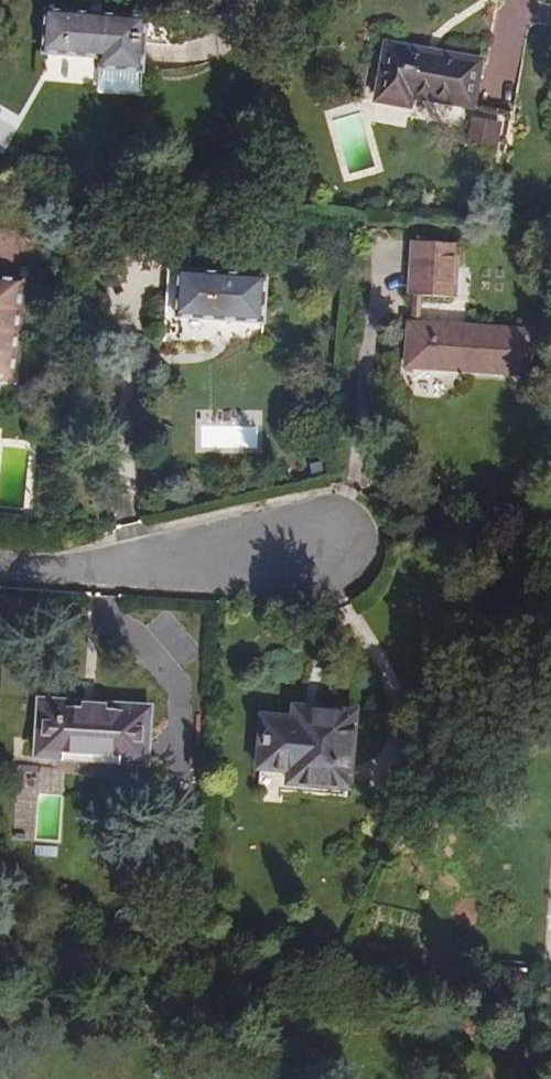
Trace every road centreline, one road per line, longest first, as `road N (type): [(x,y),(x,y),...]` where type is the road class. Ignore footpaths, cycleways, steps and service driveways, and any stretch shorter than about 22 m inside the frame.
road 1 (residential): [(0,563),(74,569),(312,546)]

